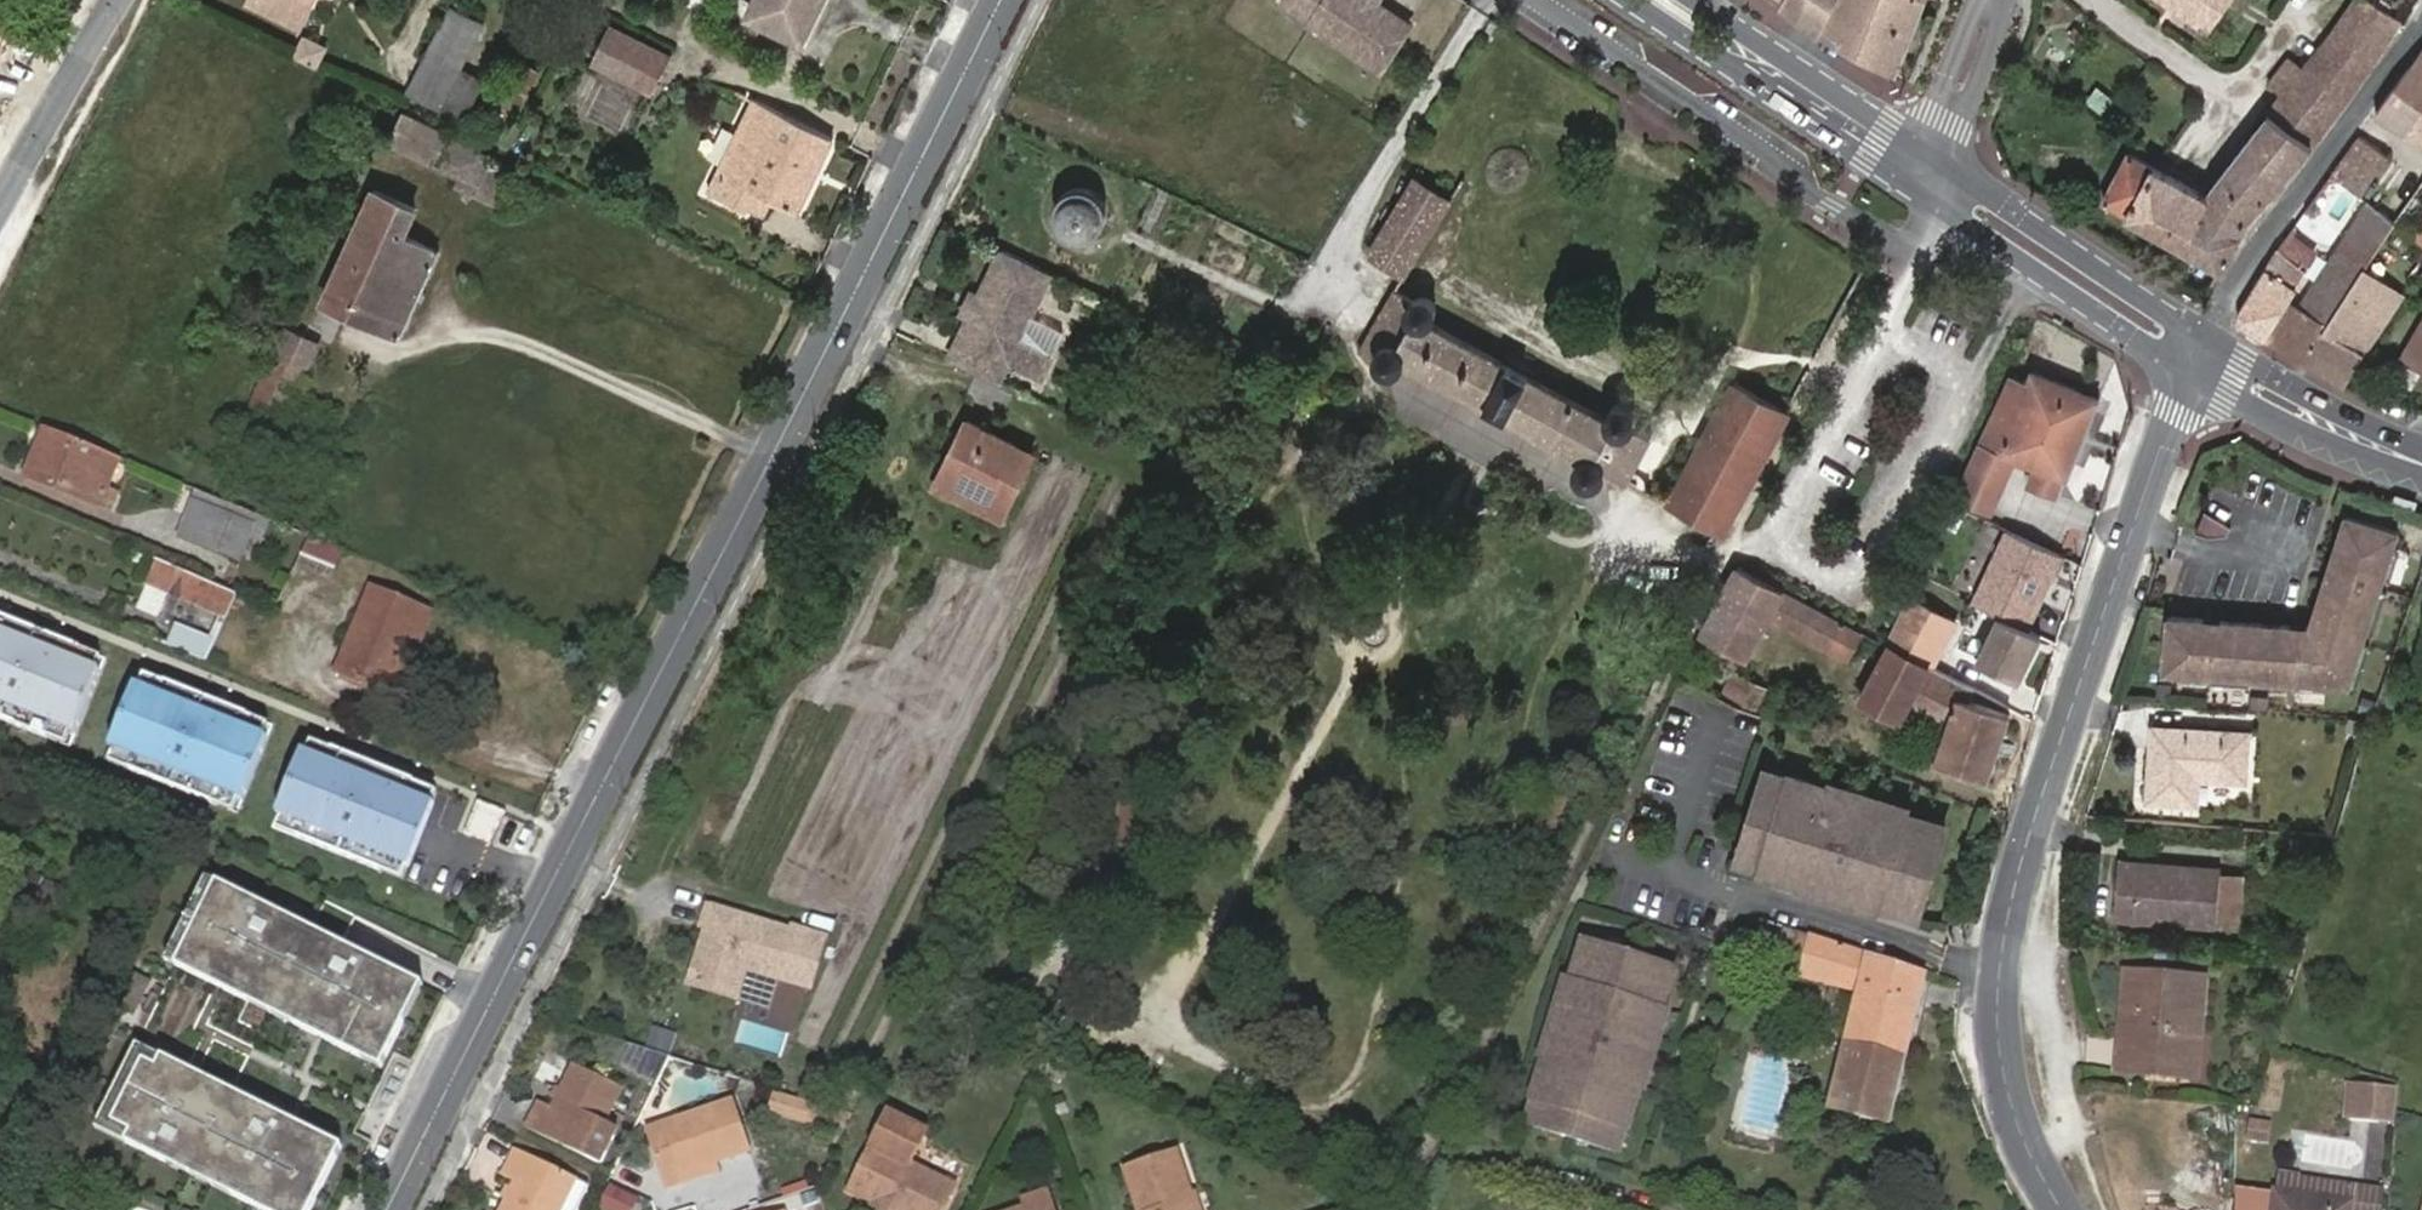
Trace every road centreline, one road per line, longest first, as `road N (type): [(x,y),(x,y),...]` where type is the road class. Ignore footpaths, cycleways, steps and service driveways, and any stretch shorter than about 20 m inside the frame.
road 1 (tertiary): [(1000,0),(390,1209)]
road 2 (residential): [(2061,1209),(2002,1087),(2003,953),(2037,812),(2191,373)]
road 3 (residential): [(2209,342),(2274,231),(2421,32)]
road 4 (tertiary): [(1622,0),(1918,197)]
road 5 (tertiary): [(2209,342),(1935,156)]
road 6 (tertiary): [(1918,197),(2191,373)]
road 7 (tertiary): [(1935,156),(1705,0)]
road 8 (tertiary): [(2191,373),(2327,446),(2421,479)]
road 9 (tertiary): [(2421,455),(2209,342)]
road 10 (tertiary): [(111,0),(0,199)]
road 11 (tertiary): [(1935,156),(1987,0)]

